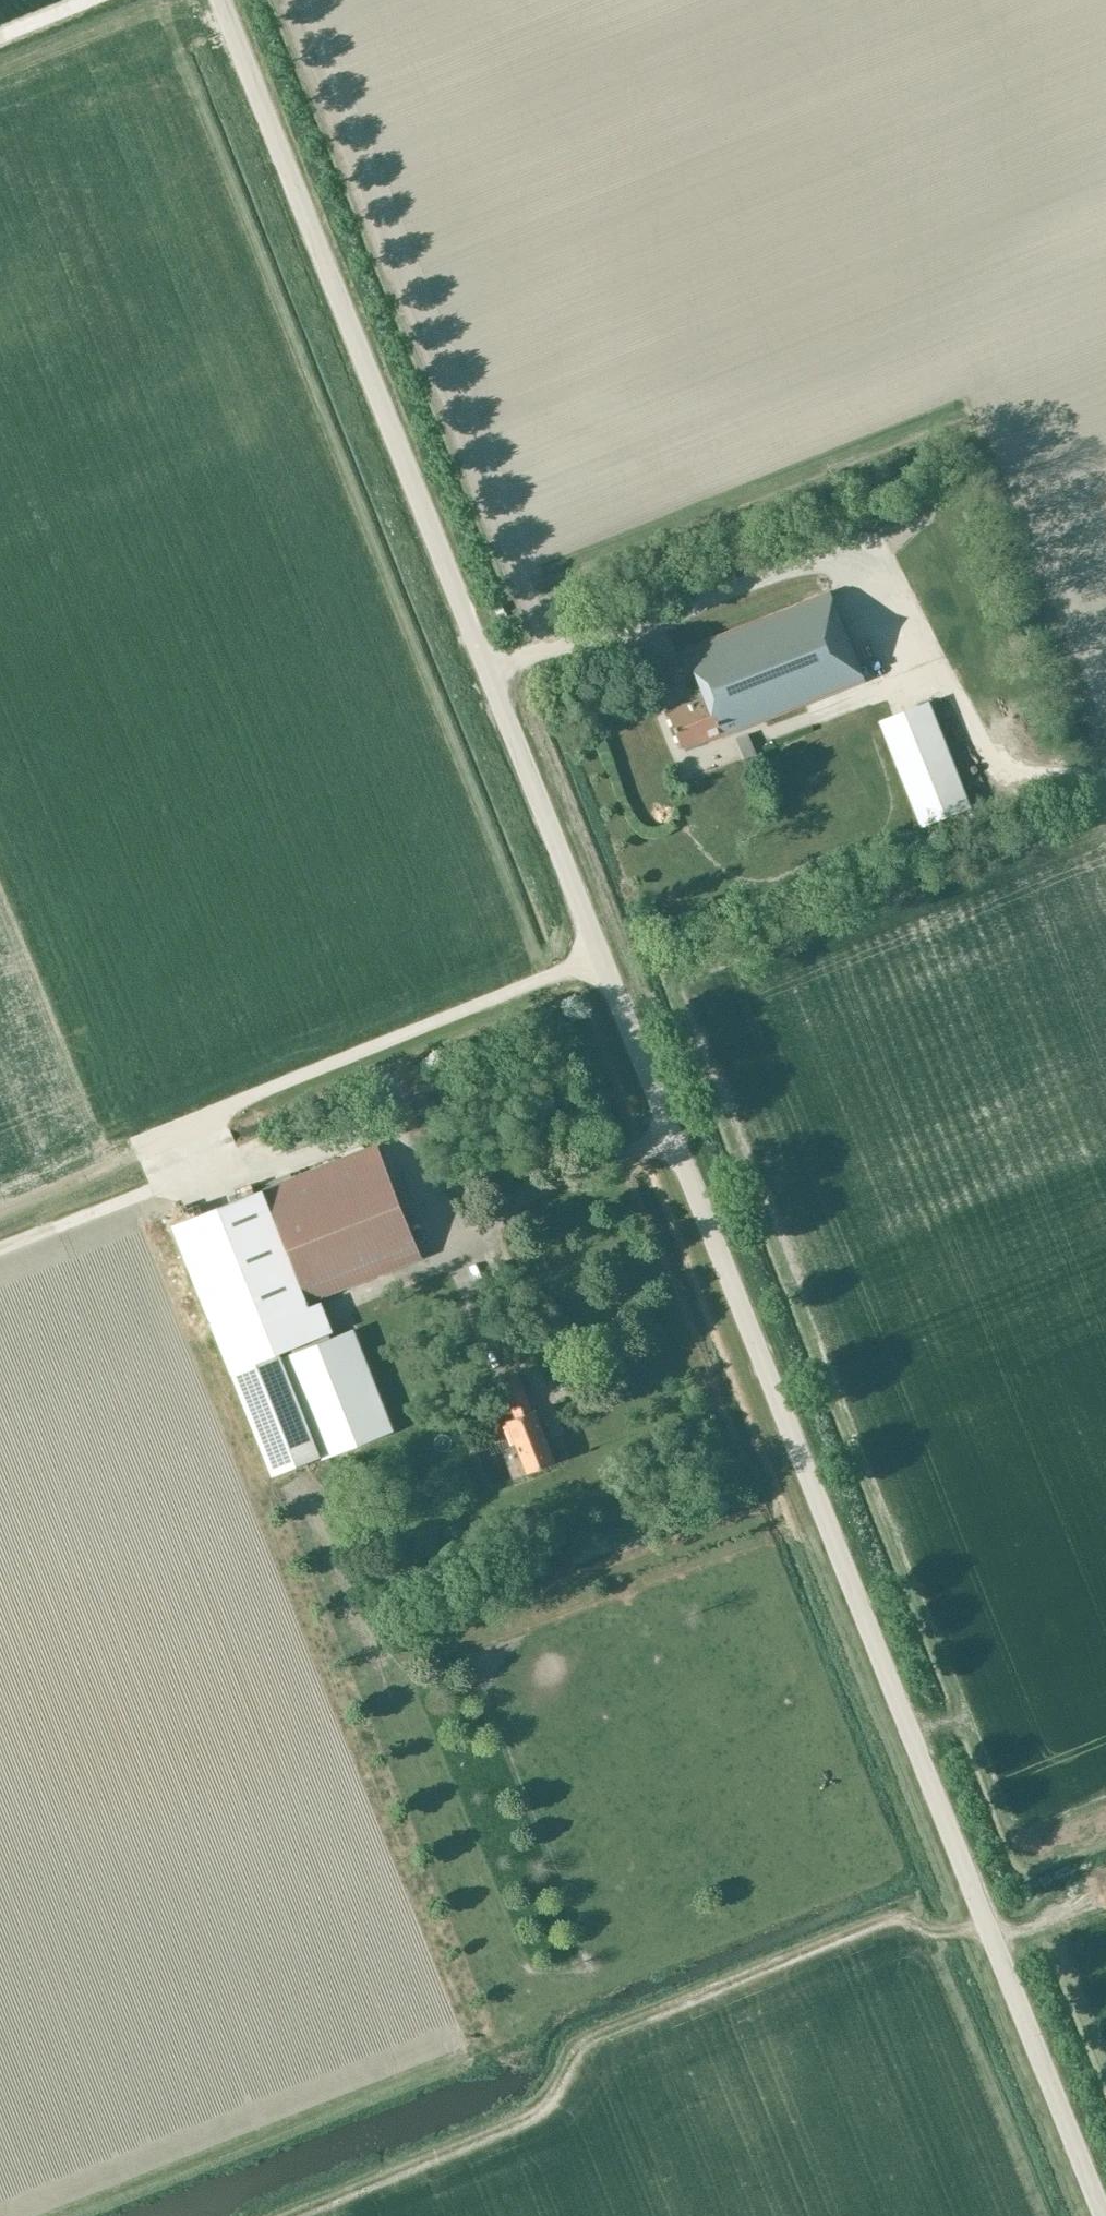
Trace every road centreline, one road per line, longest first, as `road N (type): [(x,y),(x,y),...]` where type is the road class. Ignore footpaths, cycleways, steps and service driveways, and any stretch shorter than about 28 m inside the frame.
road 1 (unclassified): [(1104,2215),(217,0)]

